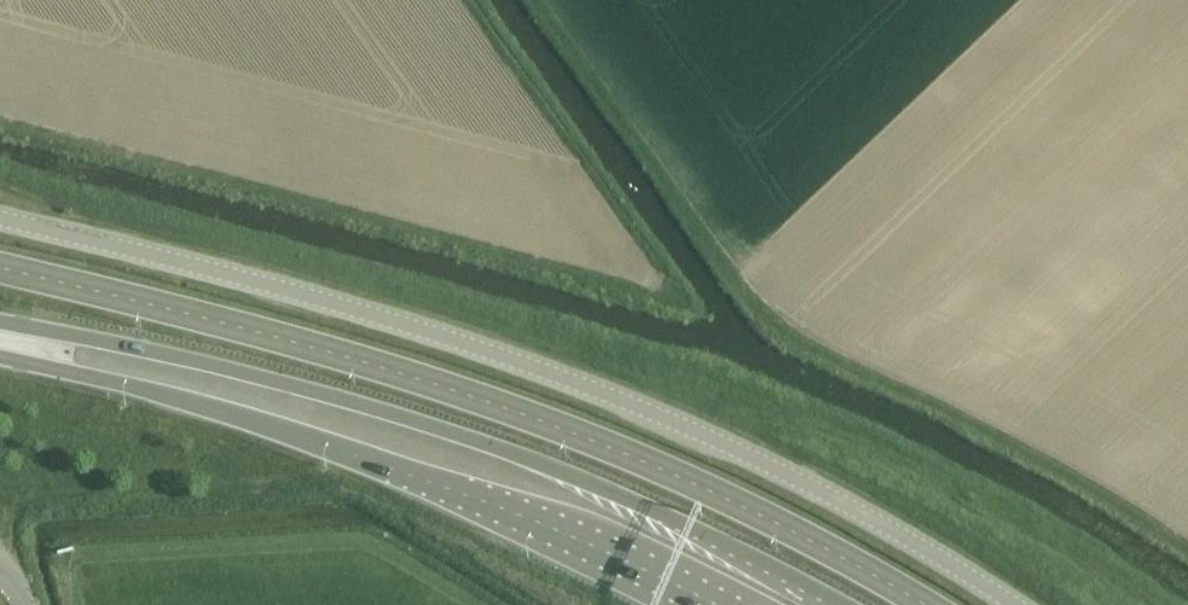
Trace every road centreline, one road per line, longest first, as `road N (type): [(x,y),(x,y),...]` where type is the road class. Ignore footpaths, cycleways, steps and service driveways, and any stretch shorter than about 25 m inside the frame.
road 1 (unclassified): [(1010,604),(772,470),(625,404),(384,321),(0,220)]
road 2 (primary): [(825,604),(647,510),(492,447),(267,381),(0,323)]
road 3 (primary): [(0,357),(161,394),(325,445),(537,523),(713,604)]

